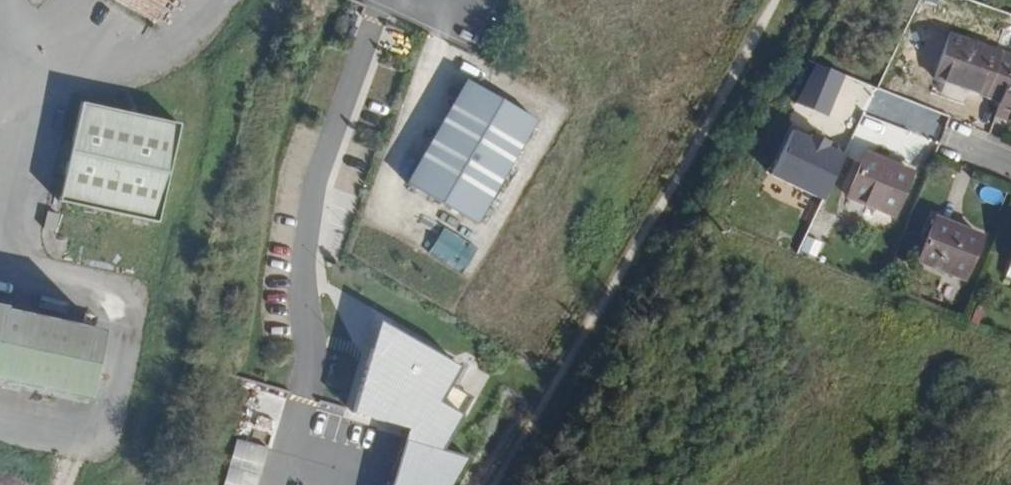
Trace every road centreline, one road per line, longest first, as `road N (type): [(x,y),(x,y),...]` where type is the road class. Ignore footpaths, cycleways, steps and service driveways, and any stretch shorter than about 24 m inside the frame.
road 1 (track): [(774,0),(501,484)]

